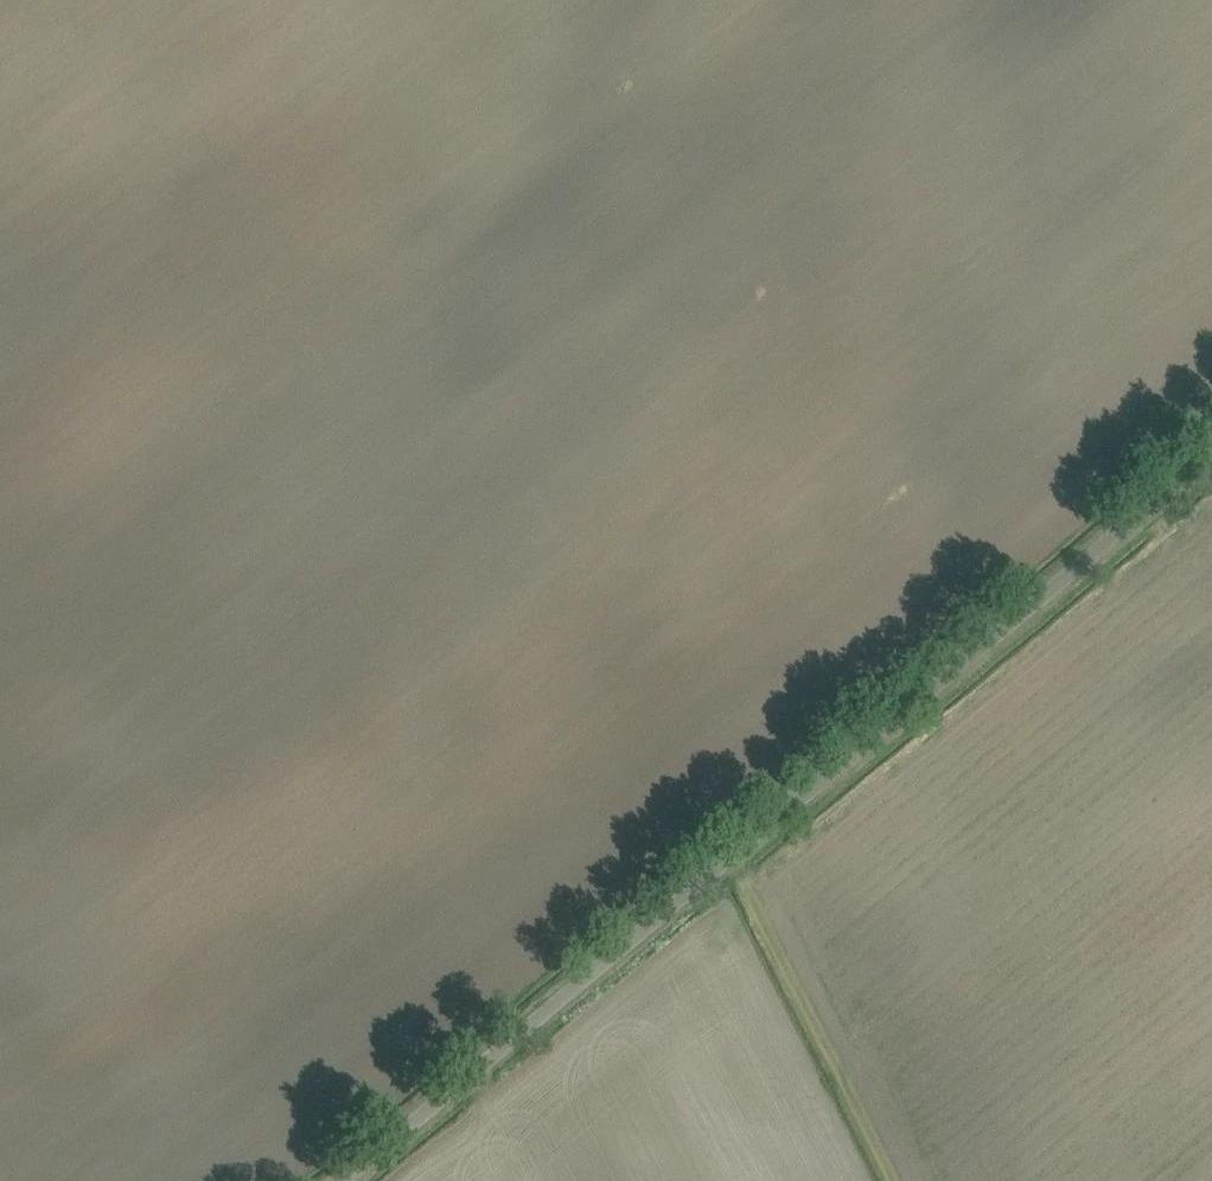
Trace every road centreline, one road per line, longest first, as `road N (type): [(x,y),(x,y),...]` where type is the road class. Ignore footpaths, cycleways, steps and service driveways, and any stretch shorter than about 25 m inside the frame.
road 1 (unclassified): [(344,1180),(1211,455)]

